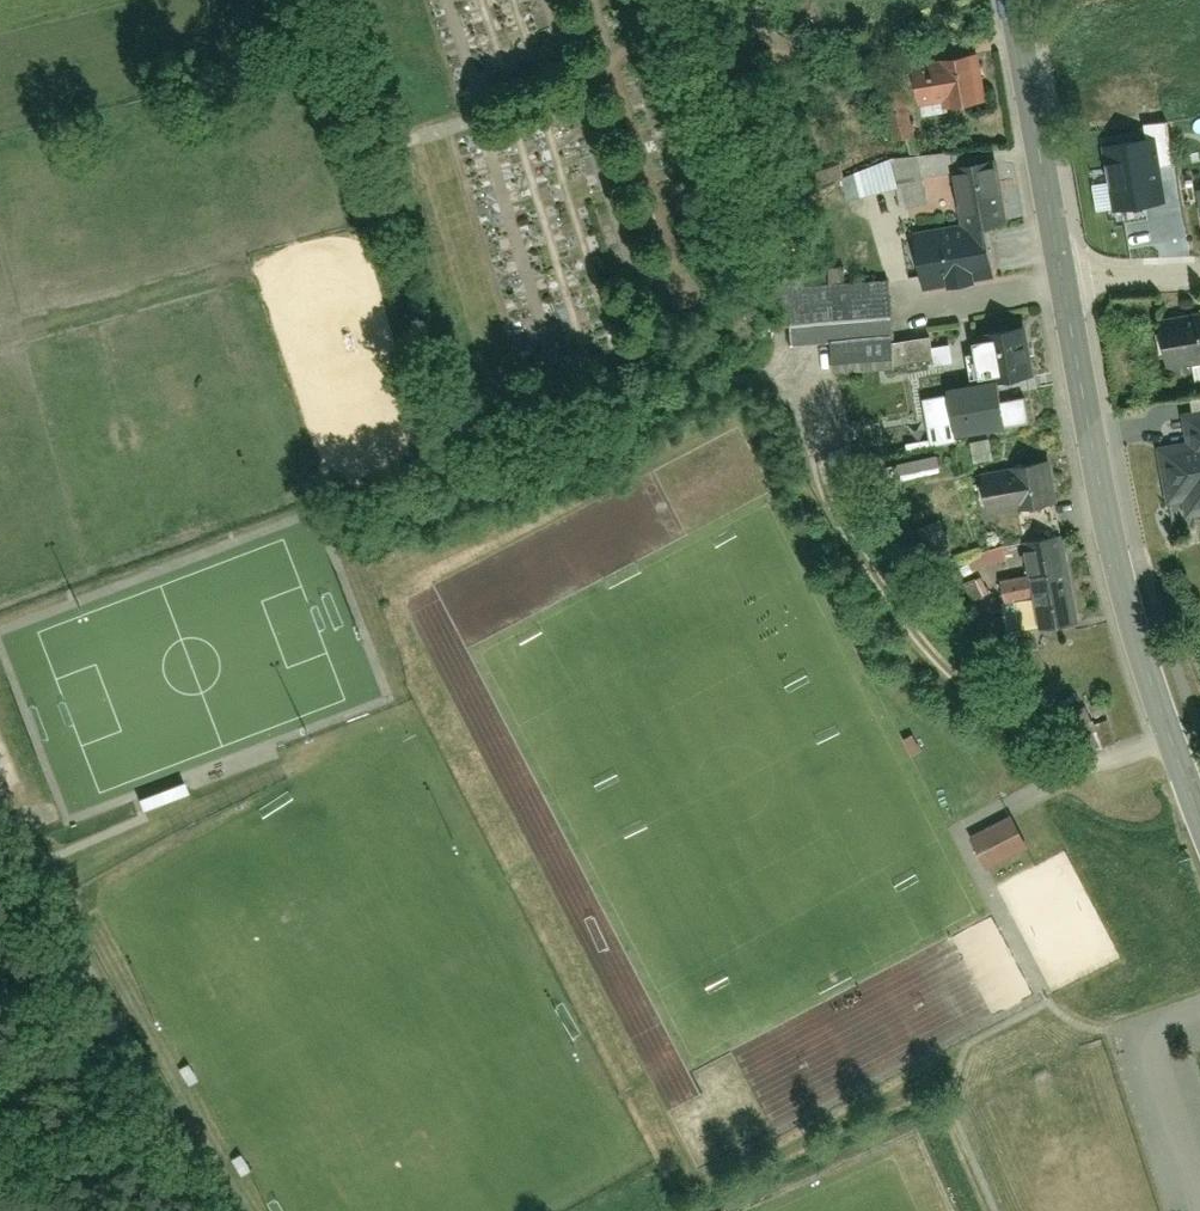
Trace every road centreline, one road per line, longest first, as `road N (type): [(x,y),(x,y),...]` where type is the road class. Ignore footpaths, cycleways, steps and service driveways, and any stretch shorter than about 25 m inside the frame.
road 1 (tertiary): [(1199,816),(1119,582),(1061,281)]
road 2 (tertiary): [(1061,281),(1012,0)]
road 3 (residential): [(1199,276),(1061,281)]

